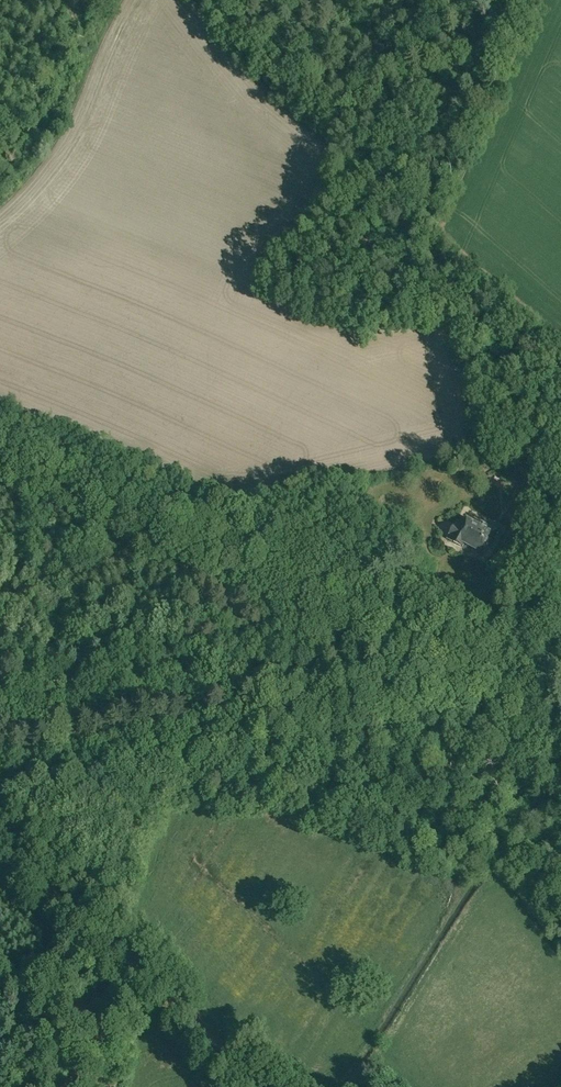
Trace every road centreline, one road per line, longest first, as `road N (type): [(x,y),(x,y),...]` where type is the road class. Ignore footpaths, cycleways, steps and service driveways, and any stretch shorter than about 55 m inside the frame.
road 1 (tertiary): [(0,775),(560,665)]
road 2 (track): [(0,434),(491,679)]
road 3 (unclassified): [(270,1086),(0,841)]

